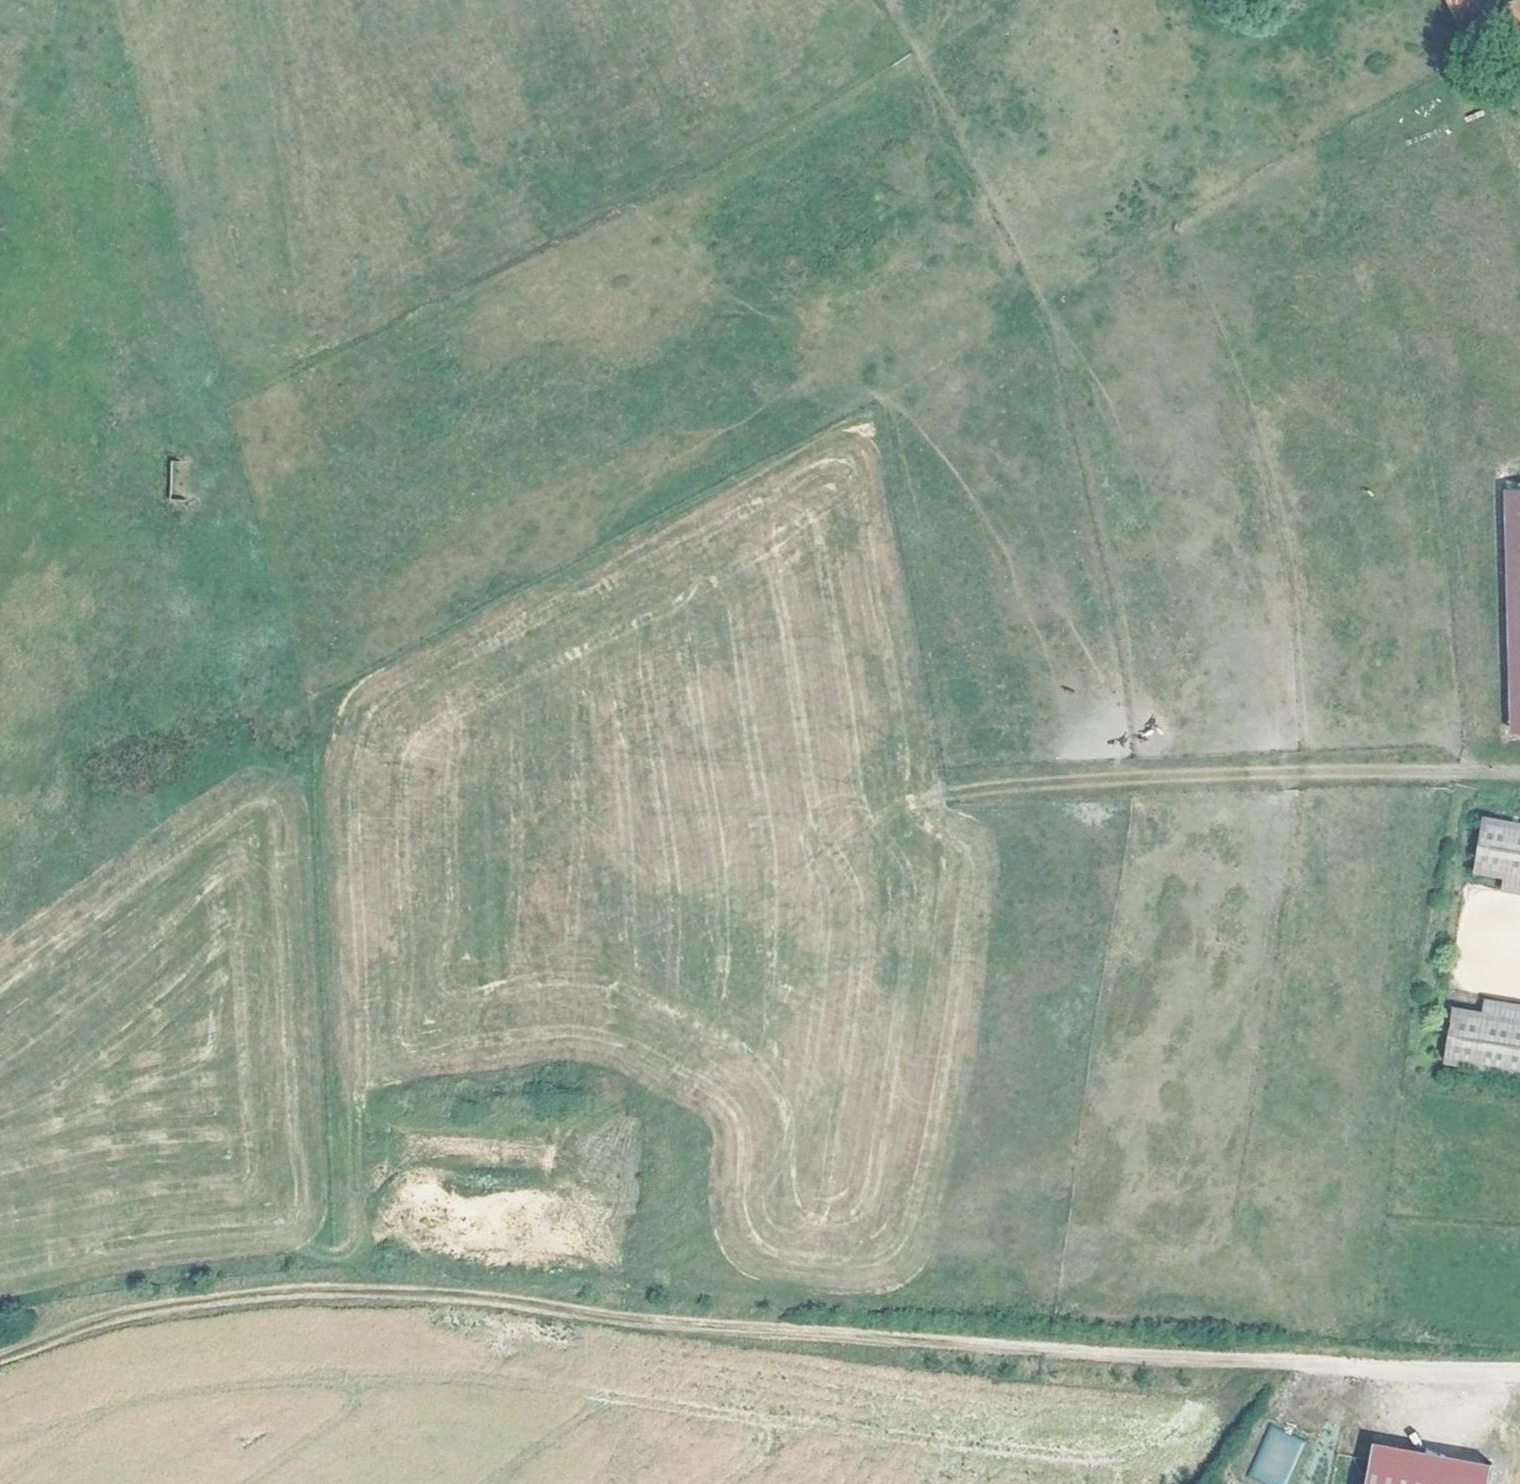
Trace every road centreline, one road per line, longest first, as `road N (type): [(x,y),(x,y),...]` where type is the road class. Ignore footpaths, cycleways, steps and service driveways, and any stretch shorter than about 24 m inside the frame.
road 1 (track): [(0,1357),(118,1316),(249,1295),(340,1291),(920,1341),(1447,1371)]

